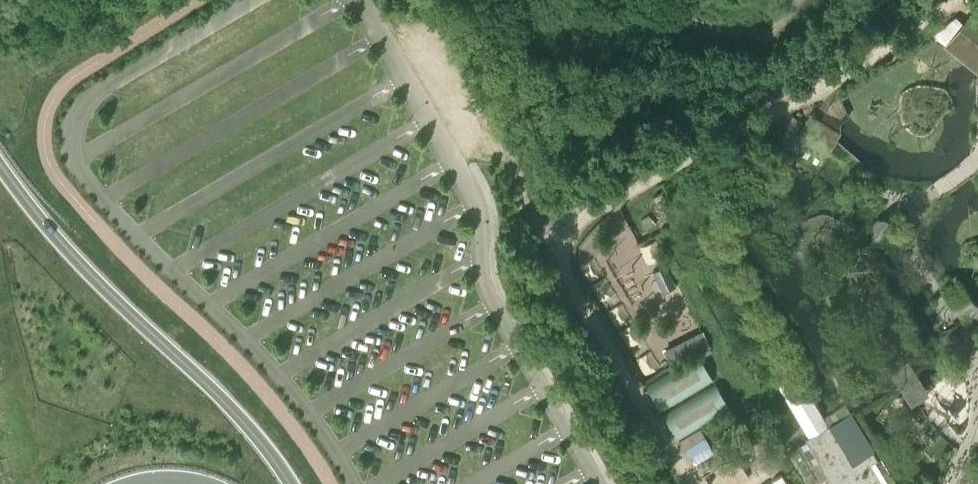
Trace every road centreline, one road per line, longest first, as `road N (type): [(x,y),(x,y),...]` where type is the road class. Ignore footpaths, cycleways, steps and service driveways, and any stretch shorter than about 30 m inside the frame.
road 1 (trunk): [(292,483),(254,430),(92,274),(0,163)]

